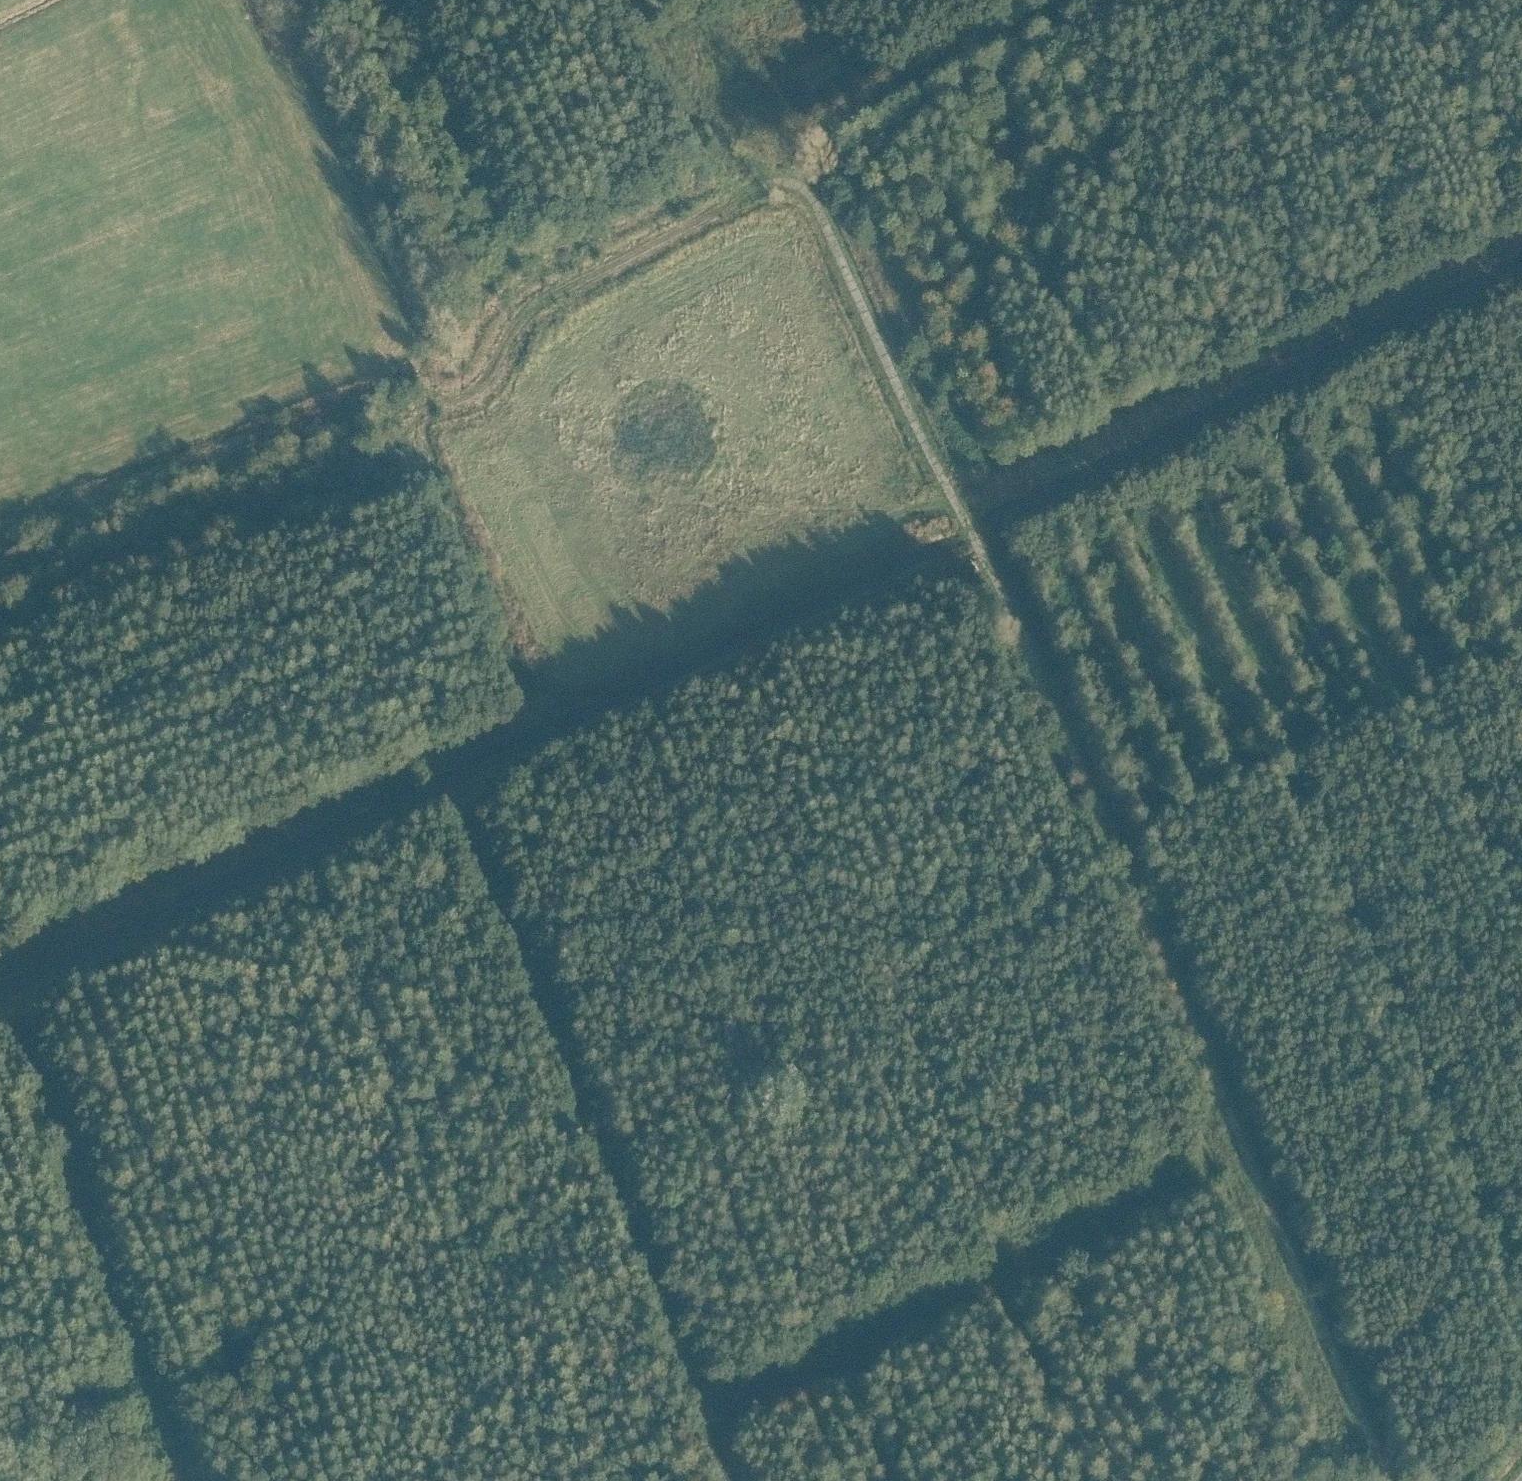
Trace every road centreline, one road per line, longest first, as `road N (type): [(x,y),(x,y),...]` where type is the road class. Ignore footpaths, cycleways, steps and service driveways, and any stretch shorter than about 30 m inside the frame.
road 1 (track): [(820,188),(1122,868),(1298,1290),(1389,1480)]

